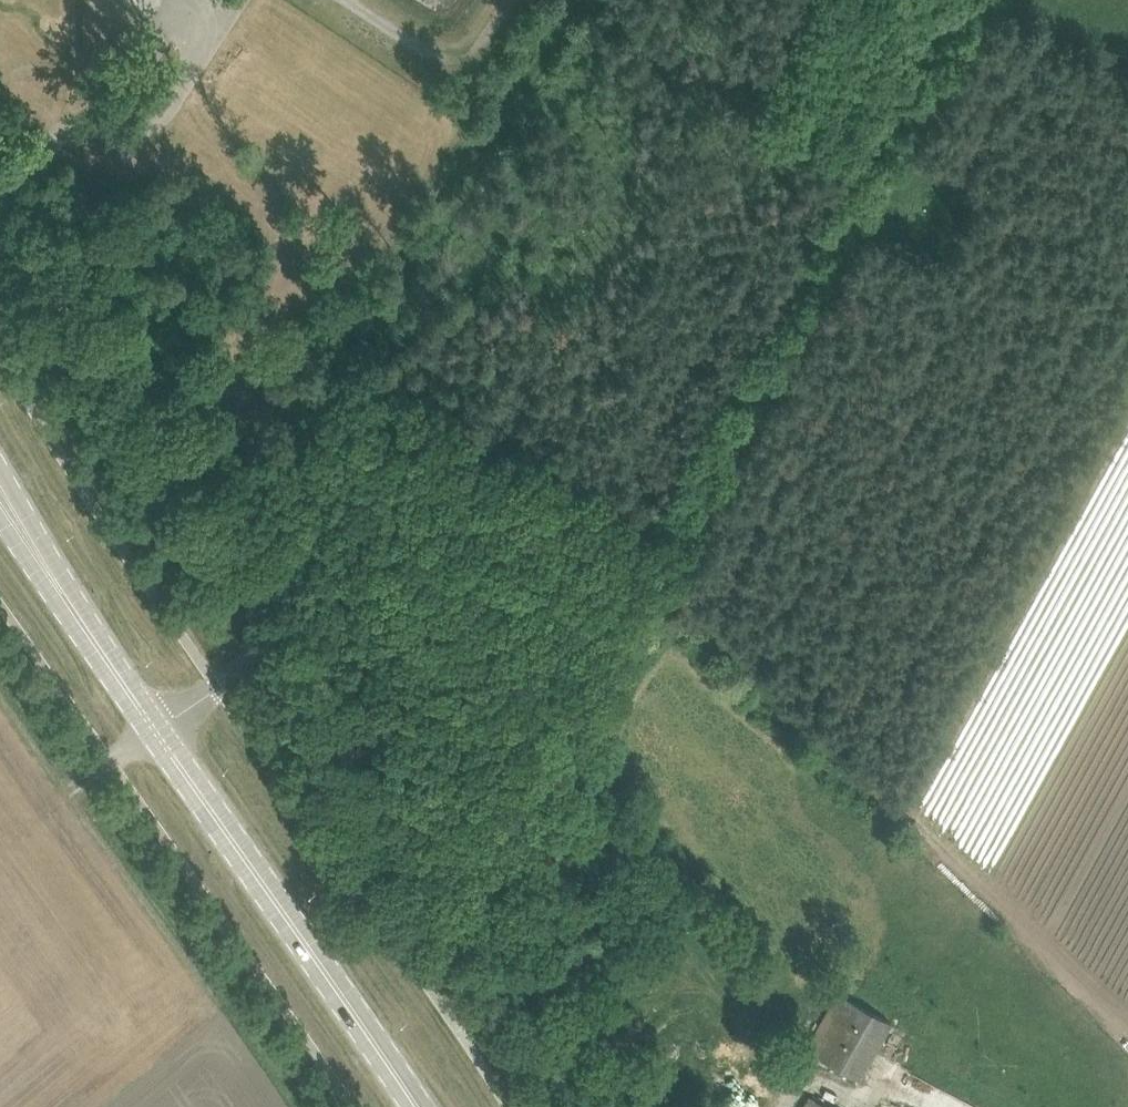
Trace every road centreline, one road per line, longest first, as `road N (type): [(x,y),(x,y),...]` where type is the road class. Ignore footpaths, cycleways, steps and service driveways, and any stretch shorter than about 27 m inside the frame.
road 1 (unclassified): [(154,730),(242,669),(259,648),(262,605),(200,473),(0,240)]
road 2 (primary): [(418,1106),(154,730)]
road 3 (primary): [(154,730),(0,494)]

